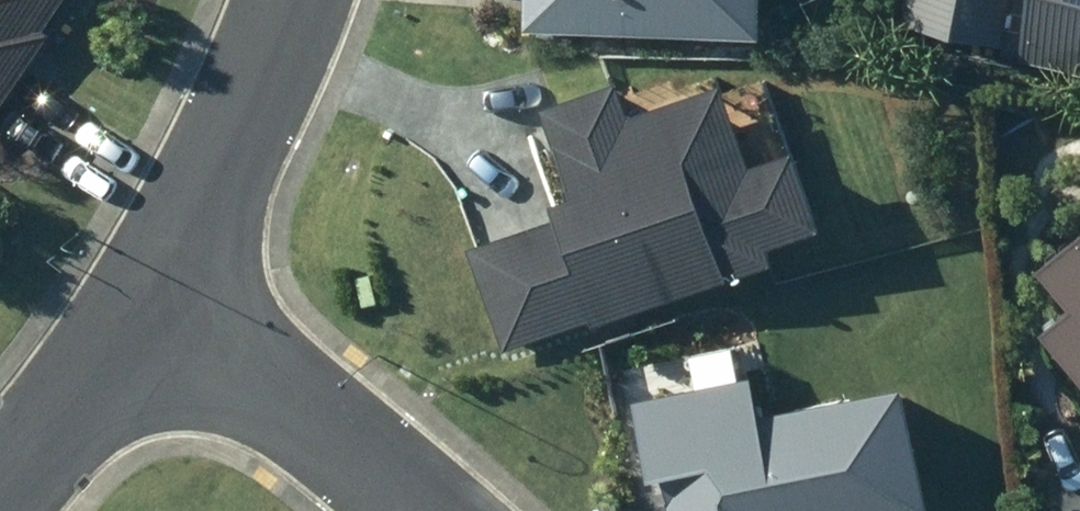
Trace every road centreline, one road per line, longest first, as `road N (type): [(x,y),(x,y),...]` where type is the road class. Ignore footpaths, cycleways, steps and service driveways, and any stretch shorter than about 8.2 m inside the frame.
road 1 (residential): [(149,296),(430,510)]
road 2 (residential): [(306,0),(149,296)]
road 3 (residential): [(149,296),(0,483)]

